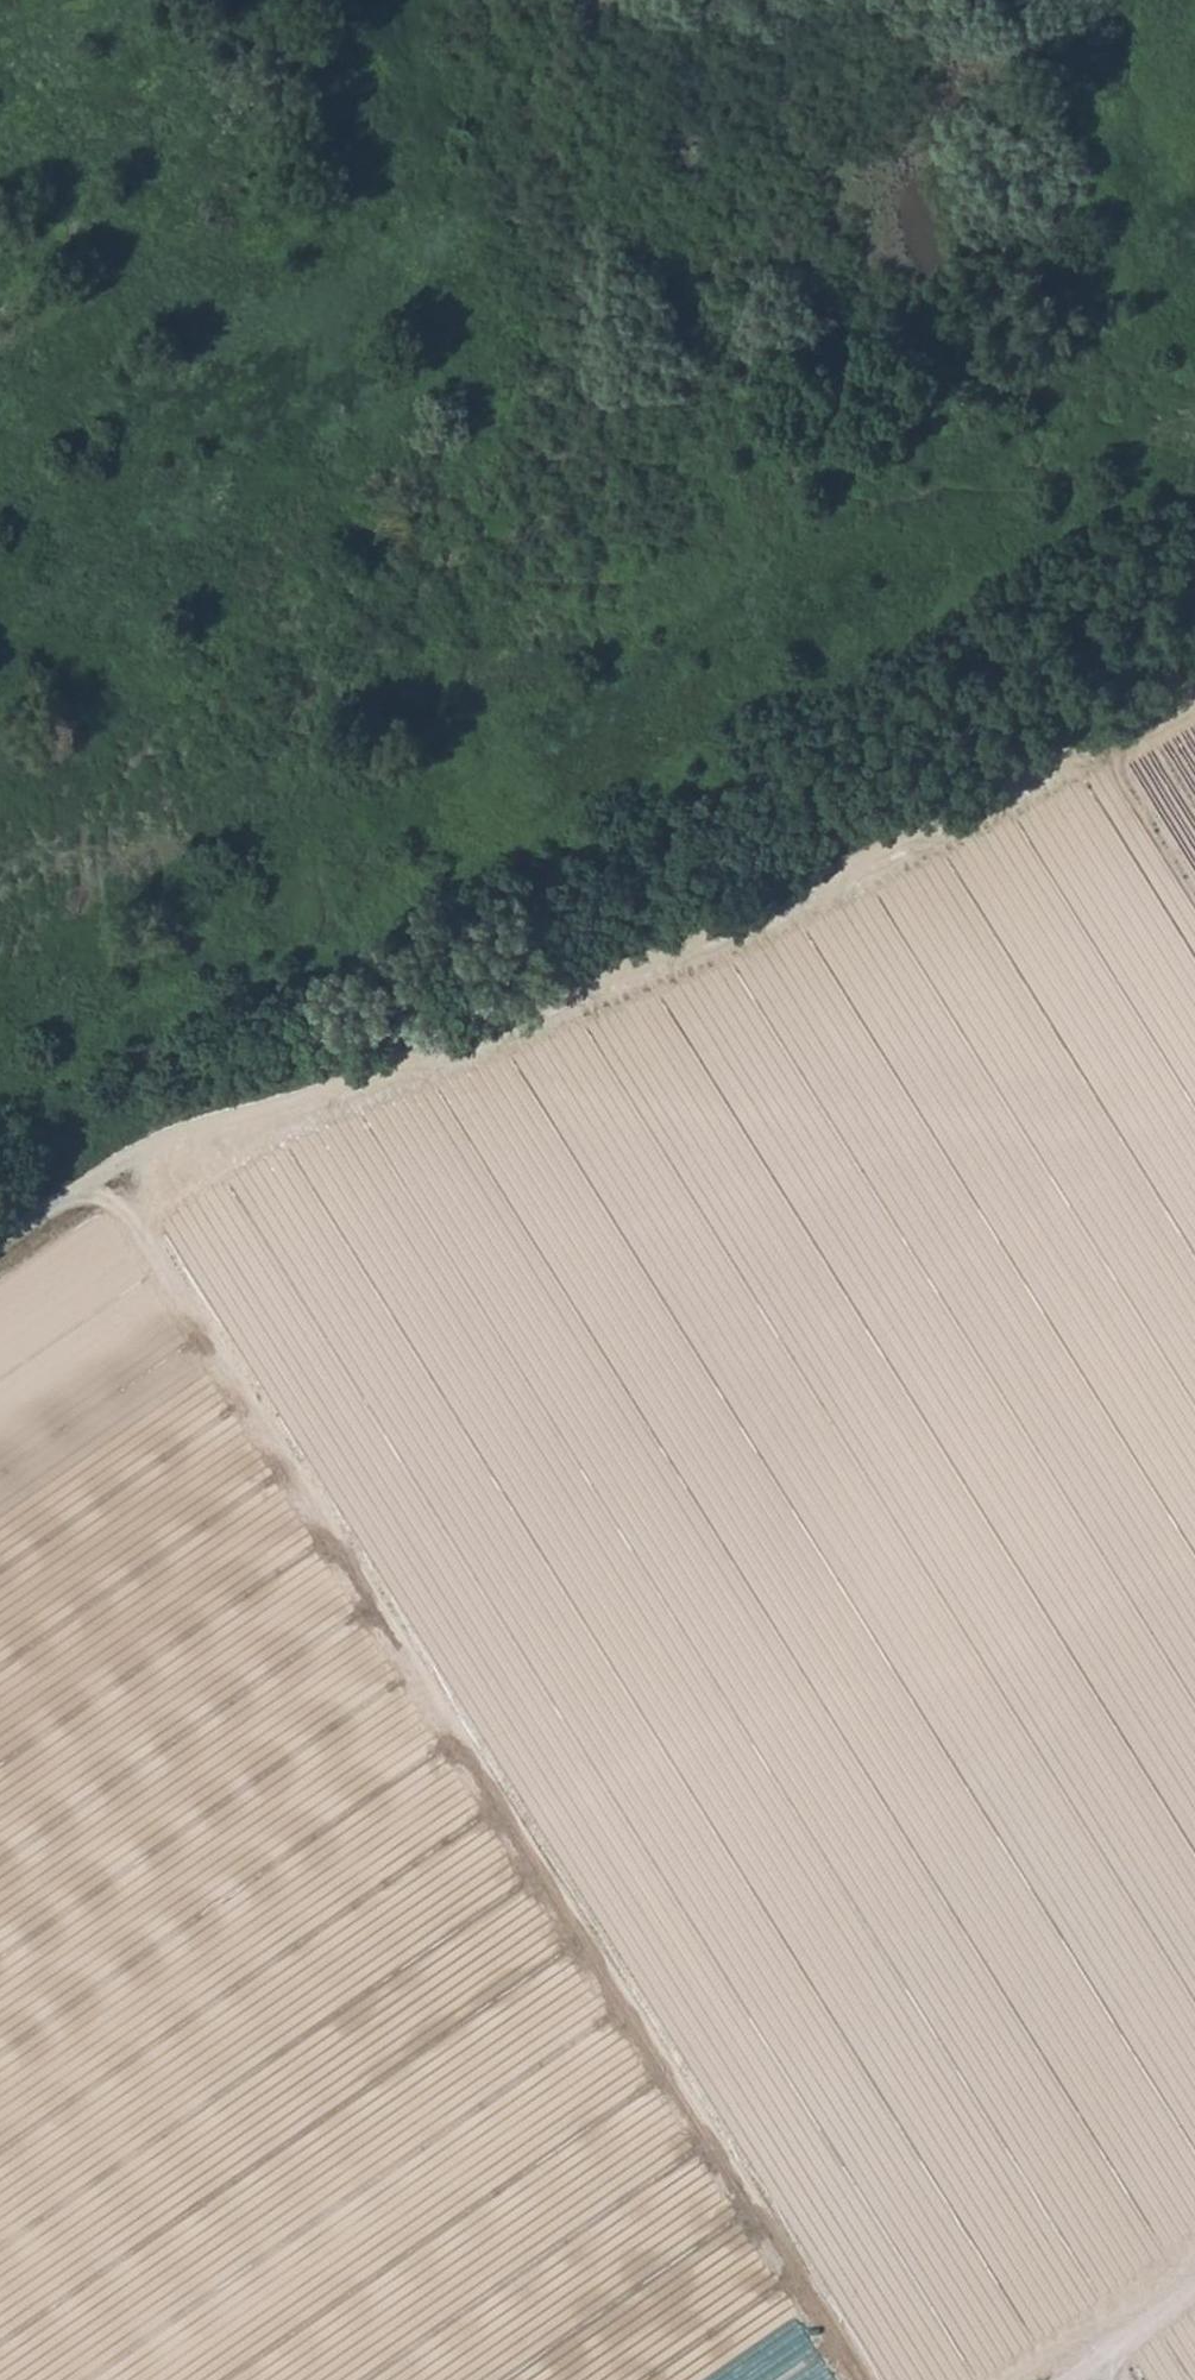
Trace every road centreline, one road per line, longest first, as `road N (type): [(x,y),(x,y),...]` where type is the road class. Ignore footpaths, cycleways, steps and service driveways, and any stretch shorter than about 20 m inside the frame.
road 1 (track): [(0,1231),(167,1132),(336,1084),(683,937),(1055,755),(1194,677)]
road 2 (track): [(1038,2379),(1194,2257)]

